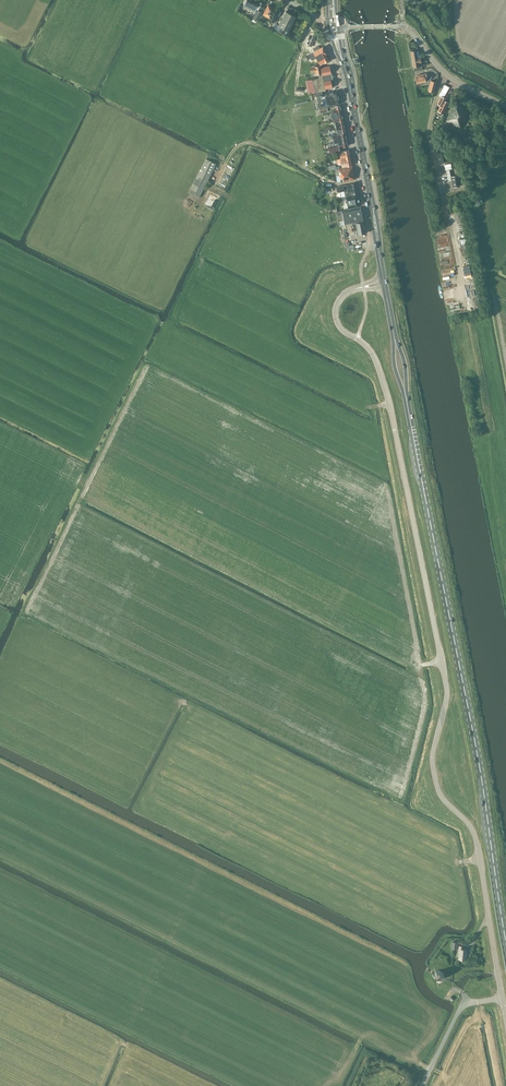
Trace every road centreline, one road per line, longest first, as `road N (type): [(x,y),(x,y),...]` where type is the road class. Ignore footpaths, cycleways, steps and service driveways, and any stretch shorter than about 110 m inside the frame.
road 1 (unclassified): [(502,999),(474,835),(440,796),(434,772),(447,689),(387,396),(370,350),(336,319),(346,293),(384,283)]
road 2 (primary): [(505,942),(479,762),(405,395)]
road 3 (primary): [(372,203),(342,61)]
road 4 (tertiary): [(505,107),(444,73),(401,27)]
road 5 (unclassified): [(421,1085),(462,1007),(502,999)]

